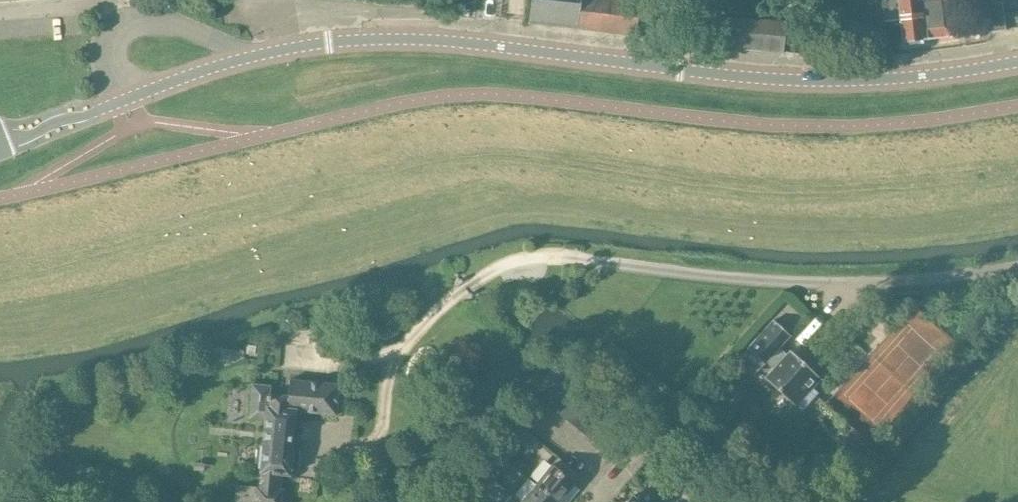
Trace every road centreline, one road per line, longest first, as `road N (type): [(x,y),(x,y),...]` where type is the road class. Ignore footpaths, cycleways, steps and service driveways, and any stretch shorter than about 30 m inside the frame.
road 1 (tertiary): [(123,100),(294,46),(359,38),(431,38),(791,80),(855,82),(1017,62)]
road 2 (tertiary): [(123,100),(0,147)]

